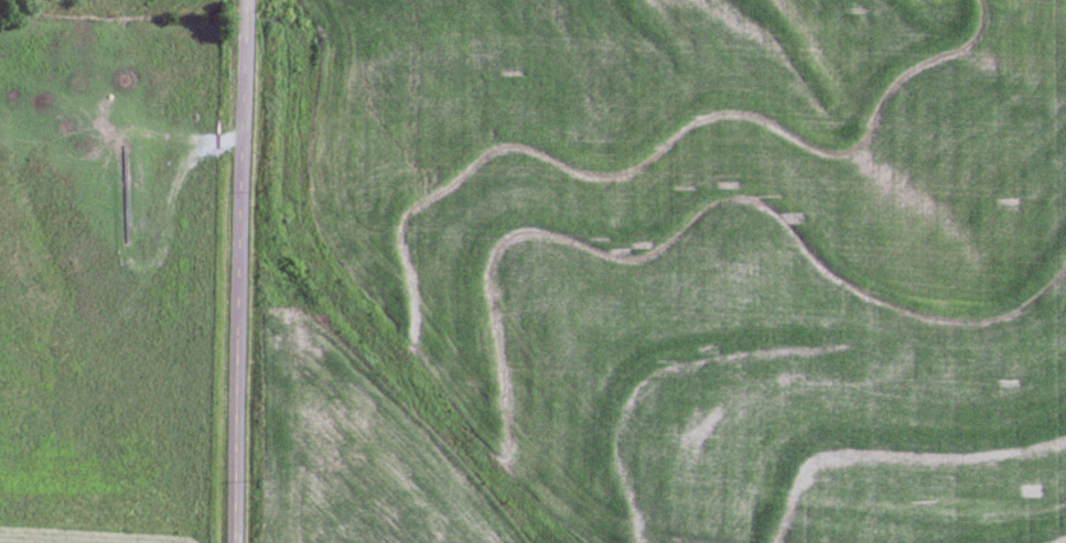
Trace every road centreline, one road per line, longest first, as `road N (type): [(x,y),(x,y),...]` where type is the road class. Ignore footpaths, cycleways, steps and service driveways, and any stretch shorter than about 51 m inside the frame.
road 1 (tertiary): [(235,542),(242,0)]

